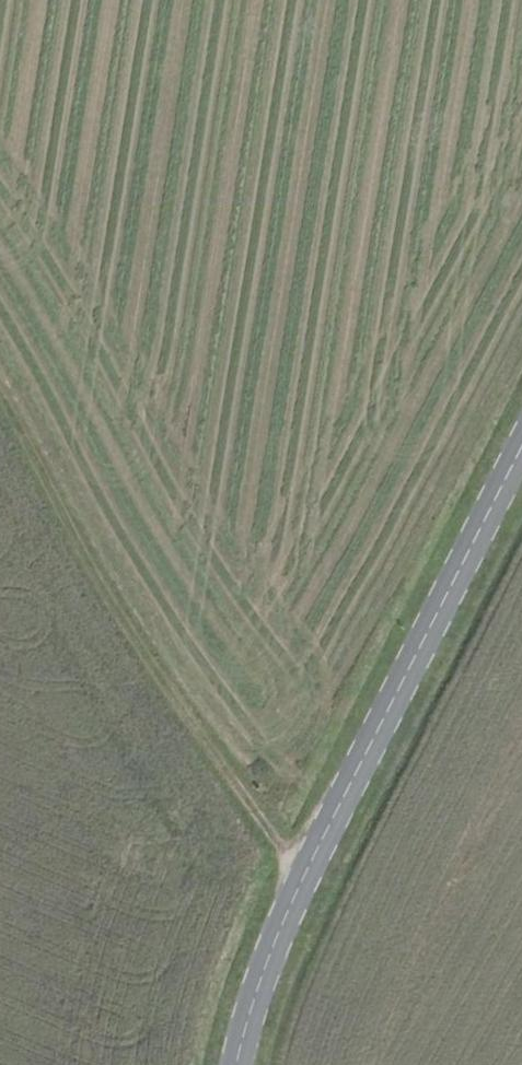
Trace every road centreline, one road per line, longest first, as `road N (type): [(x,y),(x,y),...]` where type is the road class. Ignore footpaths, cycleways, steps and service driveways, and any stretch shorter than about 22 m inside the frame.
road 1 (secondary): [(234,1064),(303,873),(521,434)]
road 2 (track): [(303,873),(131,646),(0,384)]

